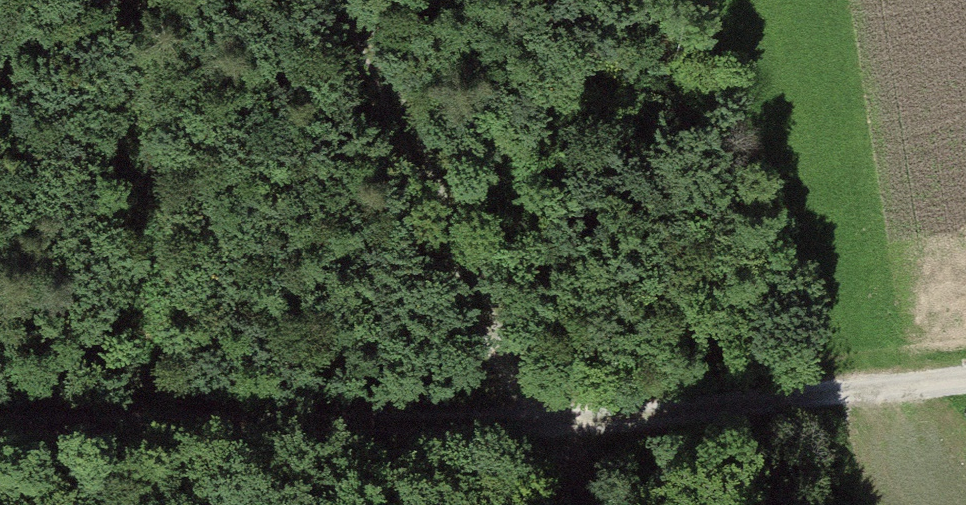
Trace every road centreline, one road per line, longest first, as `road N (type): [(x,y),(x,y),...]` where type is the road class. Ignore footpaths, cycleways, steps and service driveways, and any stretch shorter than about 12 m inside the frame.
road 1 (track): [(0,426),(532,421),(965,380)]
road 2 (track): [(575,504),(346,0)]

